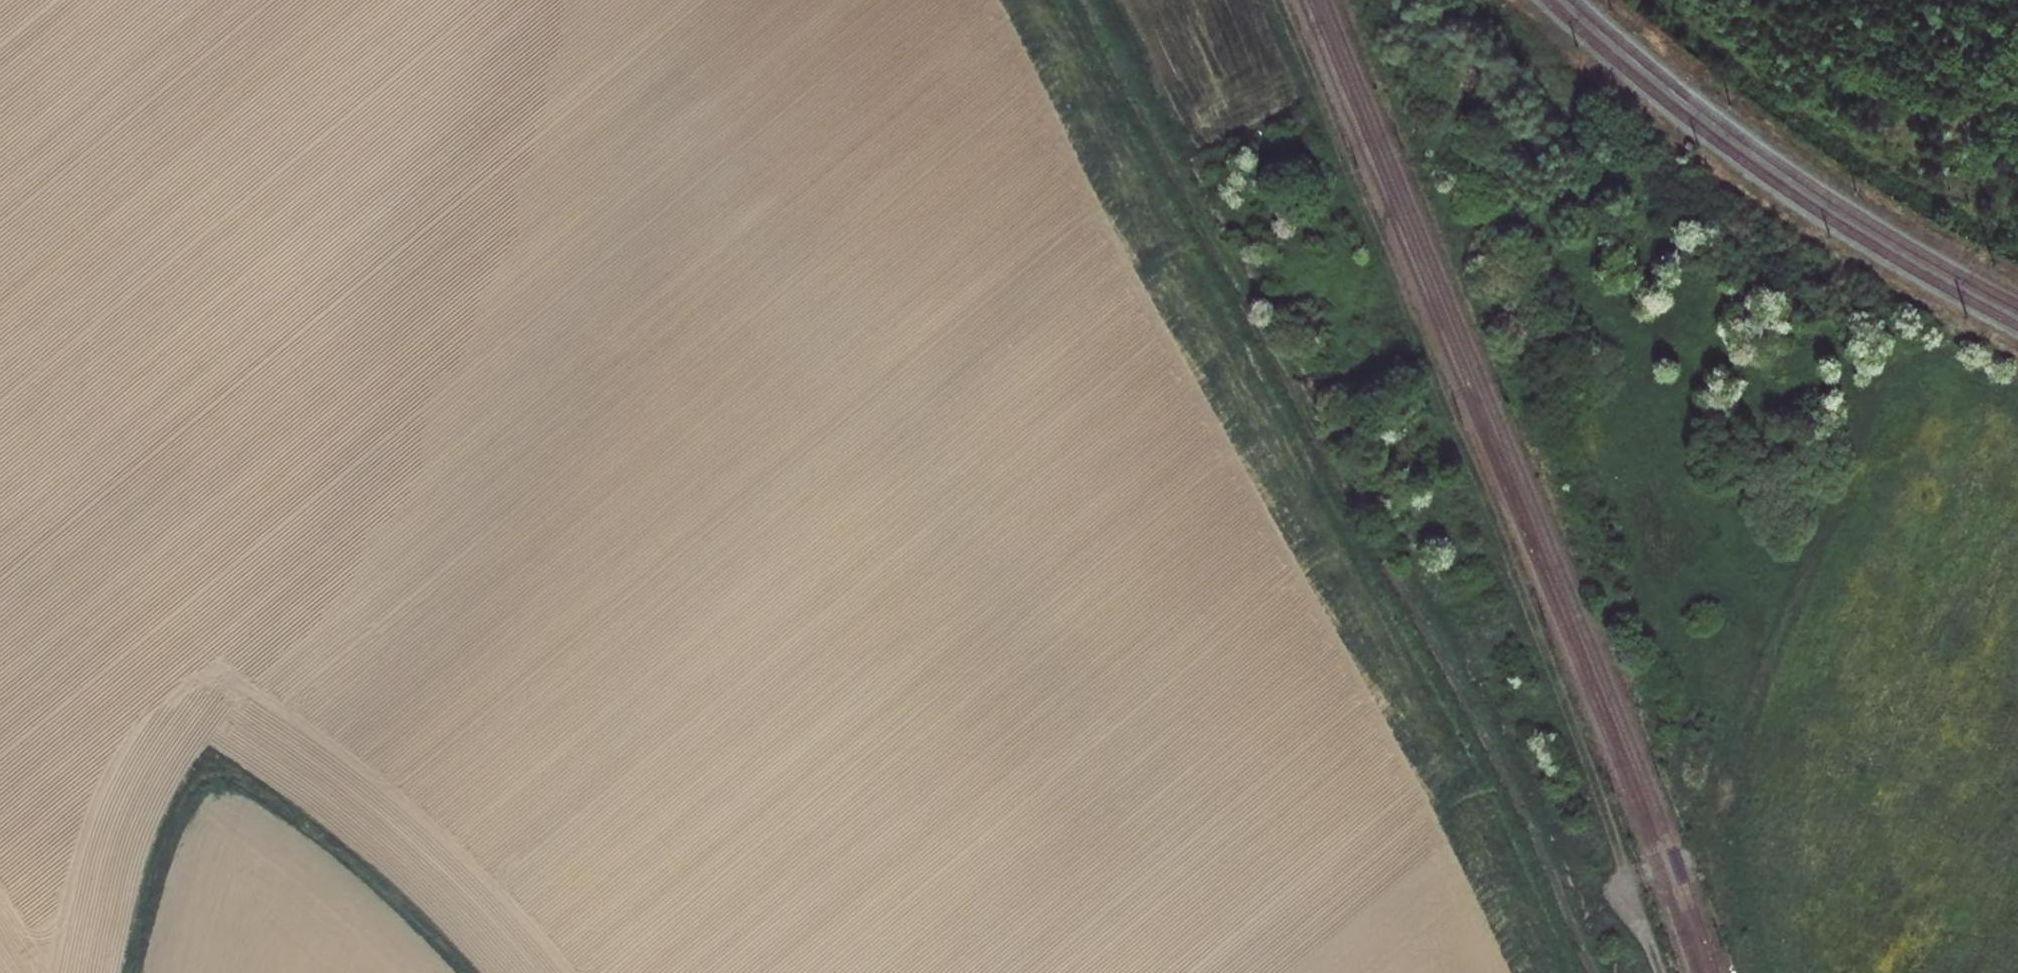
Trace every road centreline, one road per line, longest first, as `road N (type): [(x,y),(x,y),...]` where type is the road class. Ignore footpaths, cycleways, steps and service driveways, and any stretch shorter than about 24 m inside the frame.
road 1 (track): [(1276,0),(1494,515),(1659,972)]
road 2 (track): [(134,972),(180,797),(202,771),(230,771),(275,802),(368,878),(463,972)]

